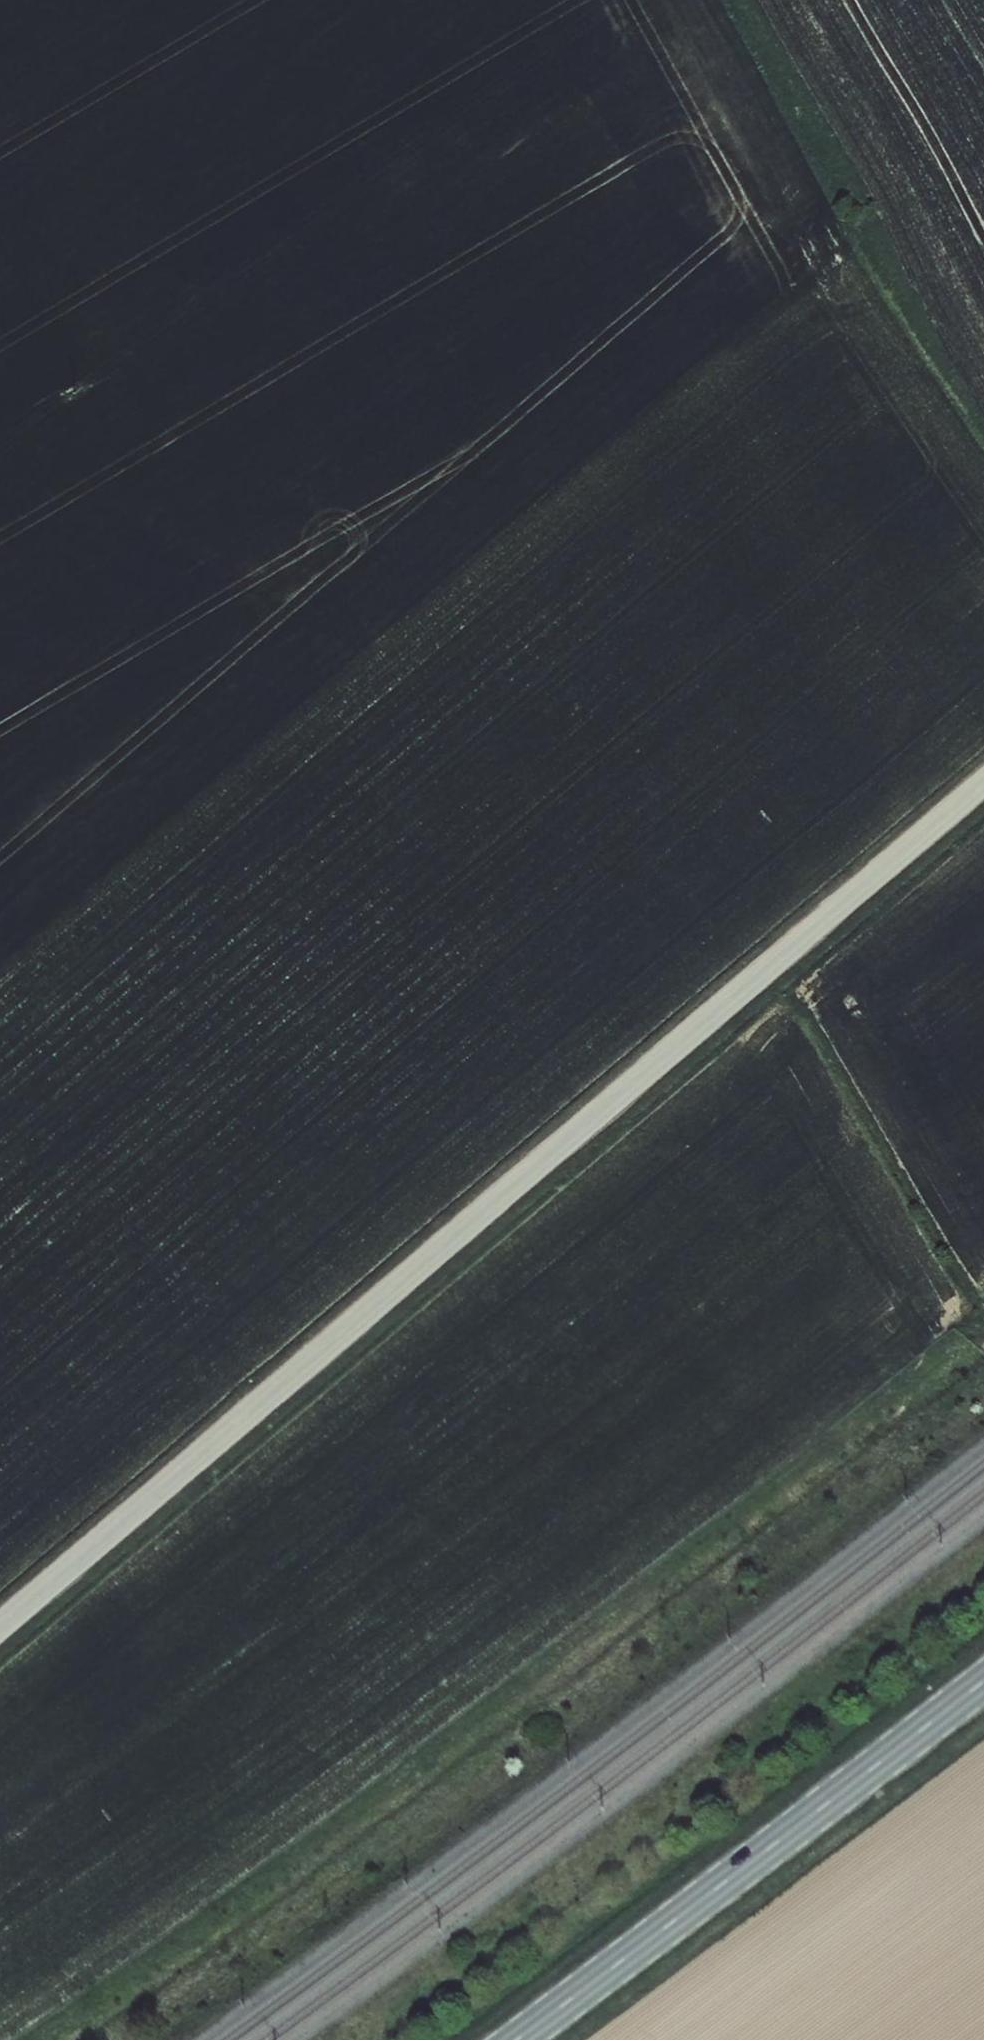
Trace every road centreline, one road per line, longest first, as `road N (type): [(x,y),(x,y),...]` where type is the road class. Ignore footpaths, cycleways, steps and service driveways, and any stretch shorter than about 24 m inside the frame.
road 1 (unclassified): [(983,783),(0,1627)]
road 2 (secondary): [(983,1681),(516,2039)]

